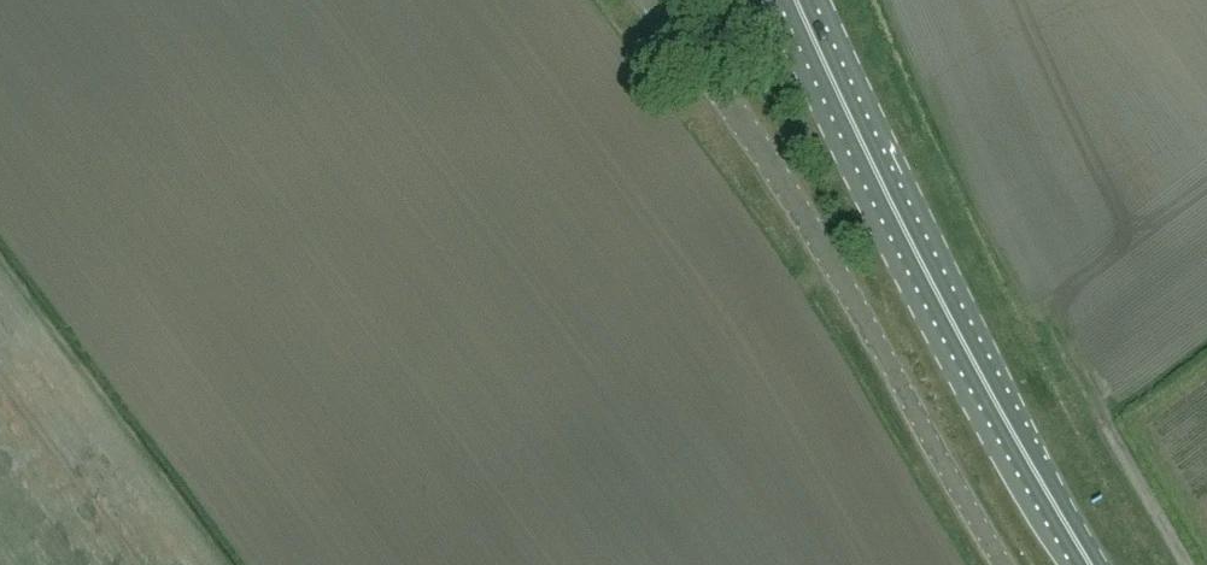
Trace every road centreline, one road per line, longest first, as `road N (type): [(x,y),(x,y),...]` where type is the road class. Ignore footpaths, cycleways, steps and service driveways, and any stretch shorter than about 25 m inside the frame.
road 1 (unclassified): [(1017,564),(835,255),(654,0)]
road 2 (primary): [(1096,564),(995,403),(796,0)]

